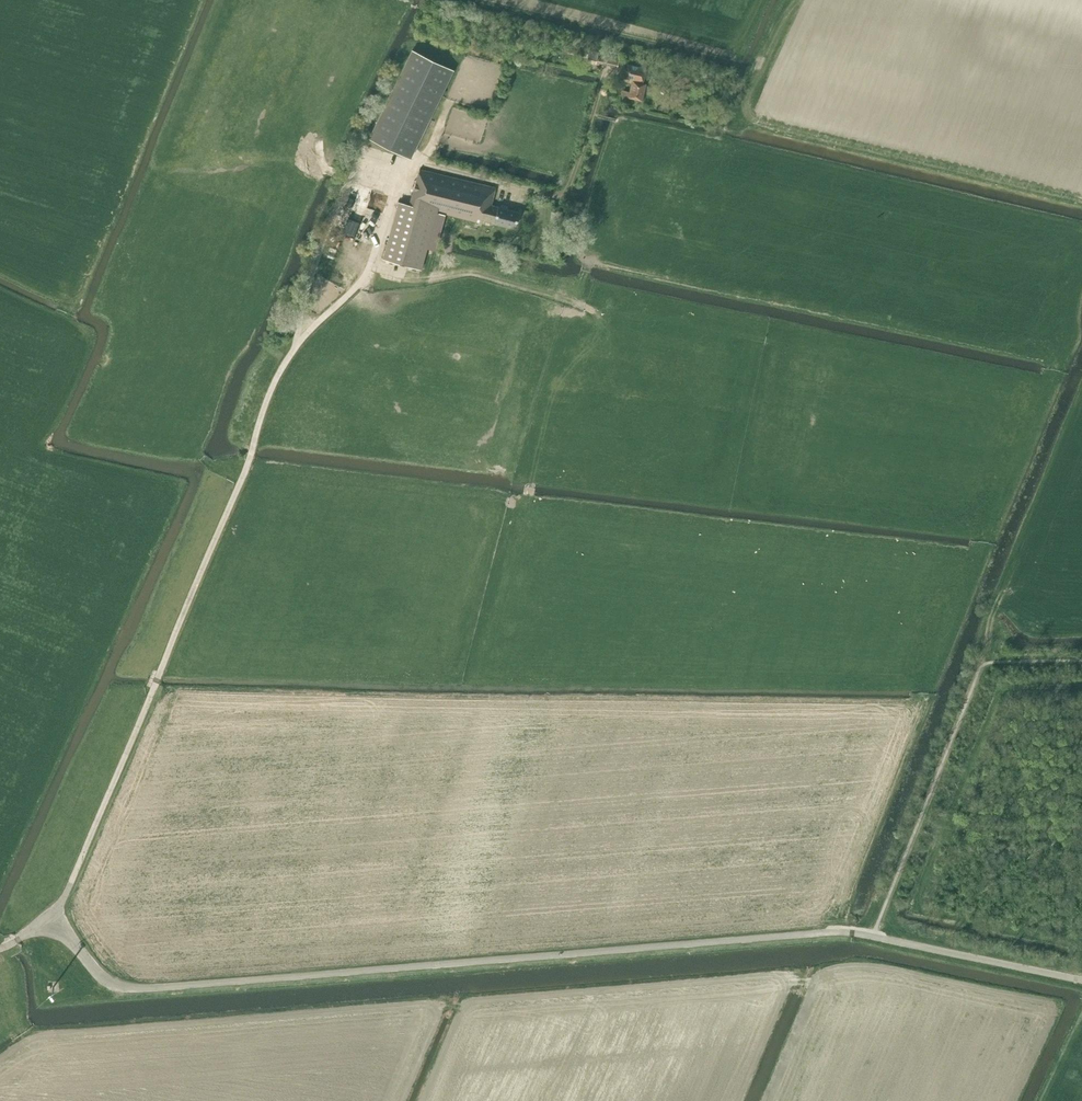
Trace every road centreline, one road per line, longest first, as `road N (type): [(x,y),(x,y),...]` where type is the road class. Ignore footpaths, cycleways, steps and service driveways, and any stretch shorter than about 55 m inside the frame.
road 1 (track): [(563,199),(604,73)]

